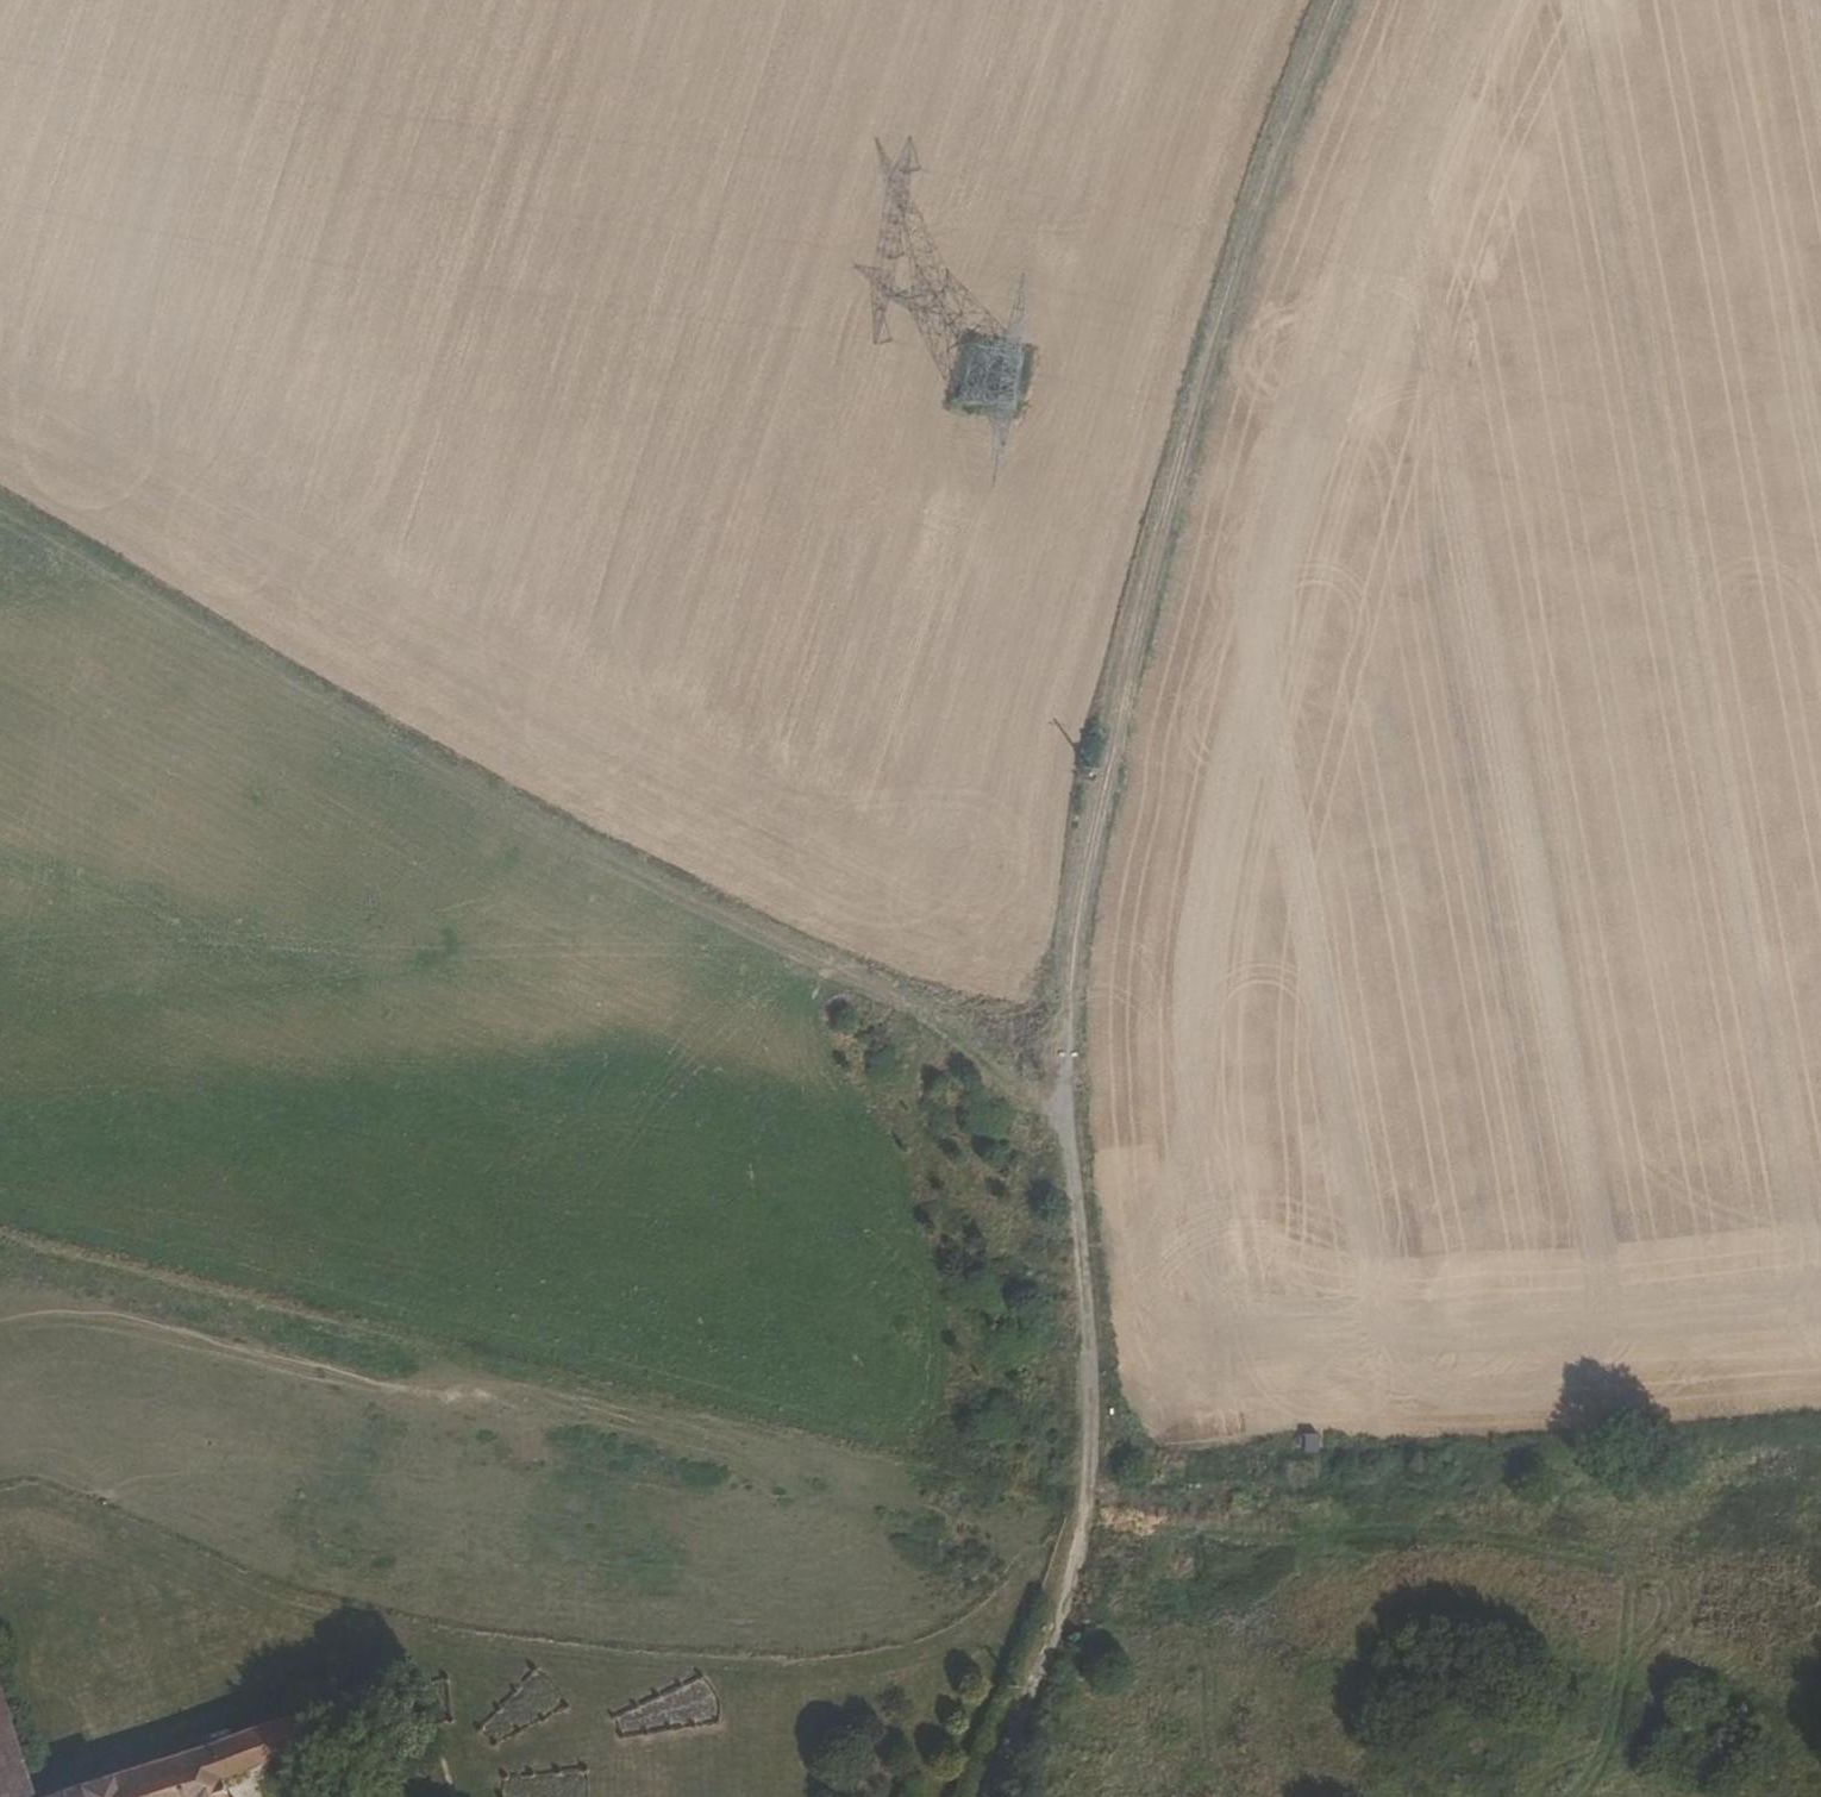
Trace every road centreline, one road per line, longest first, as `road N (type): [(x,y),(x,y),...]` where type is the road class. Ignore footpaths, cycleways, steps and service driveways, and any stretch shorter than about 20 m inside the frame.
road 1 (track): [(1342,0),(1182,452),(1105,817),(1068,1118),(1097,1434),(1065,1599),(990,1796)]
road 2 (track): [(1068,1118),(1024,1057),(980,1030),(884,997),(569,820),(0,474)]

